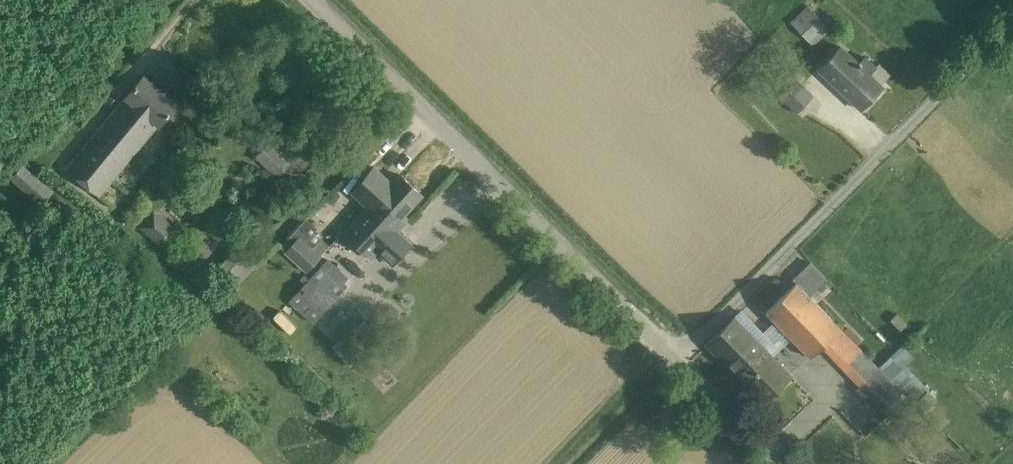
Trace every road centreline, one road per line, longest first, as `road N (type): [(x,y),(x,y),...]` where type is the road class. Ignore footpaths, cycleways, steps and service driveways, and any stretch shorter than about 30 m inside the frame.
road 1 (unclassified): [(632,316),(310,0)]
road 2 (unclassified): [(632,316),(771,463)]

